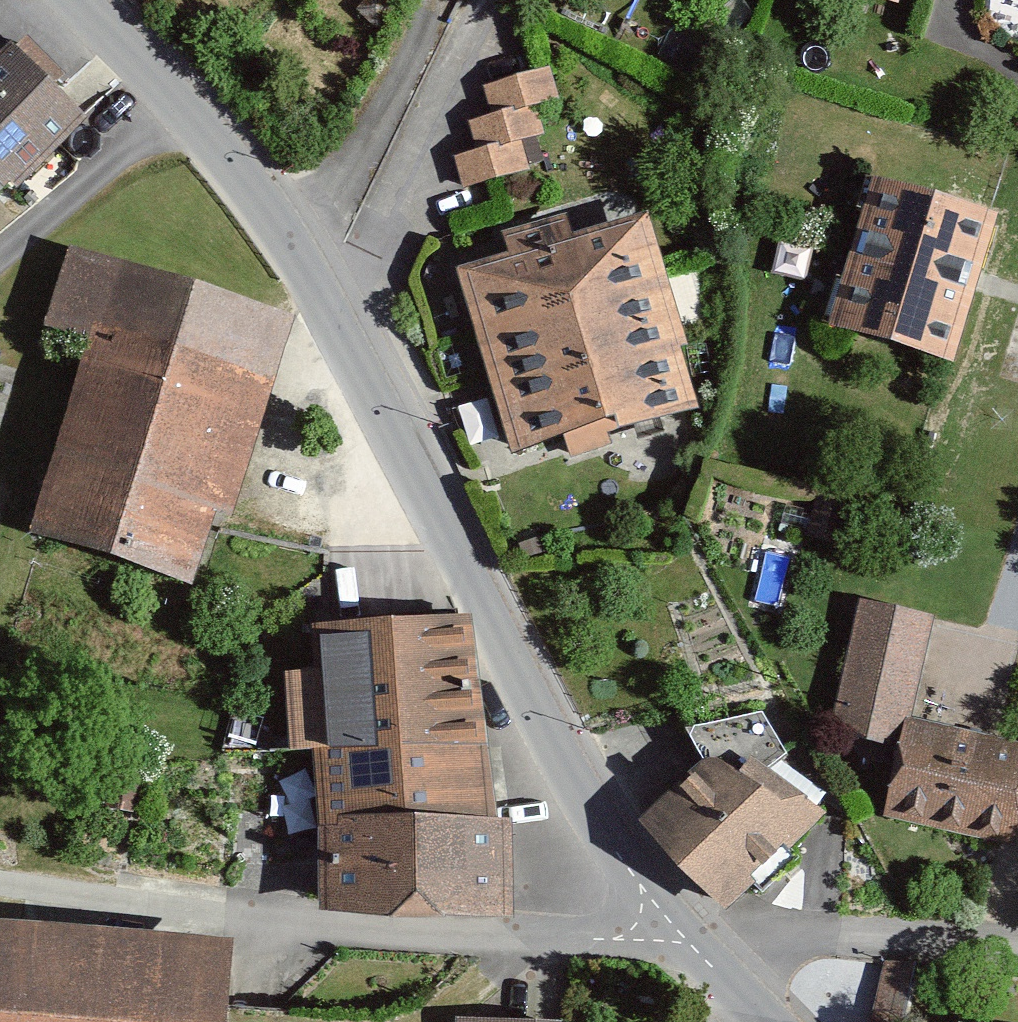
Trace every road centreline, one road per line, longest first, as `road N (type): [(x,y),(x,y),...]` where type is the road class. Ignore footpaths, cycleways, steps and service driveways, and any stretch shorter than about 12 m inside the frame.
road 1 (residential): [(682,938),(565,784),(336,317),(293,245),(177,94),(89,0)]
road 2 (residential): [(0,877),(473,933),(682,938)]
road 3 (residential): [(1017,953),(882,939),(691,947)]

